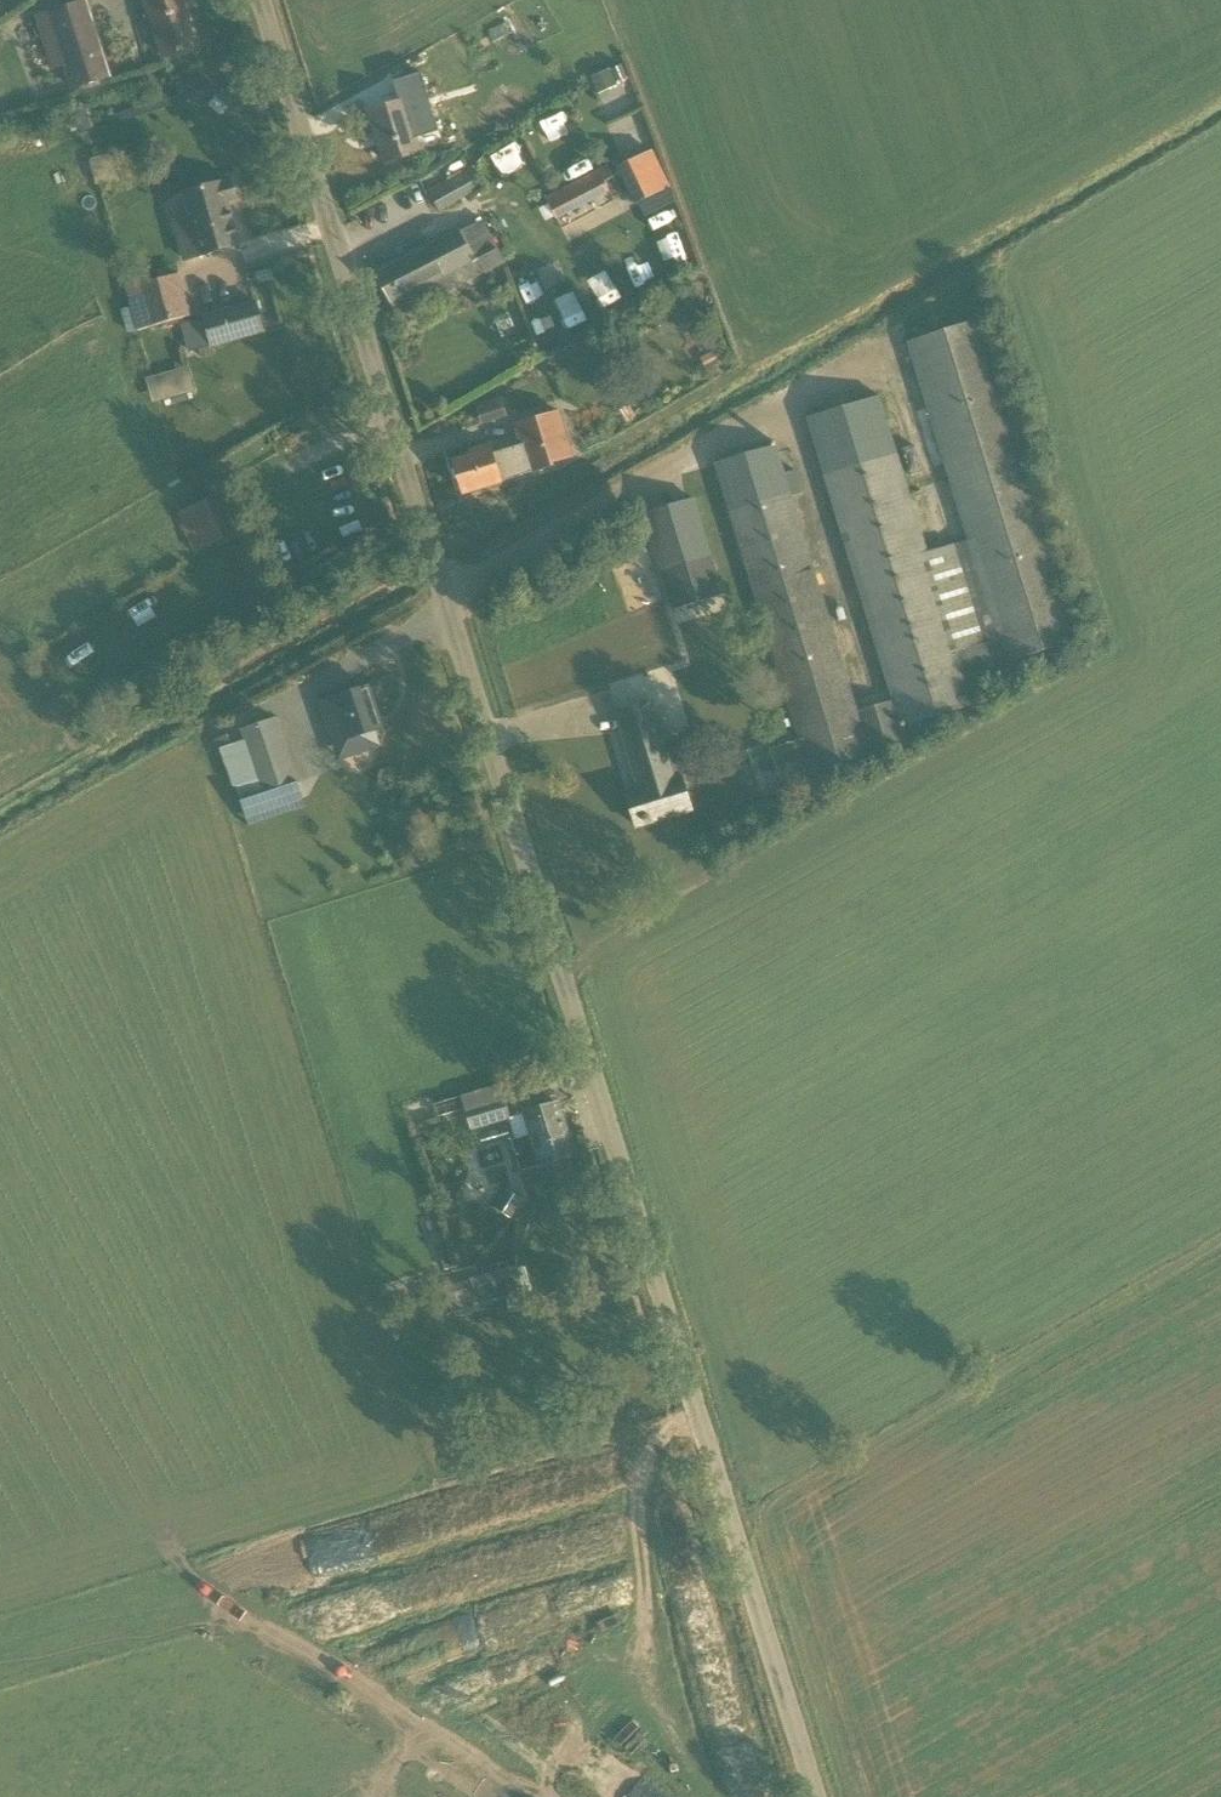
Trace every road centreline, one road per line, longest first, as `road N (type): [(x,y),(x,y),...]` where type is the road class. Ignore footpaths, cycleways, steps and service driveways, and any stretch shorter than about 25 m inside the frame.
road 1 (unclassified): [(809,1796),(261,0)]

